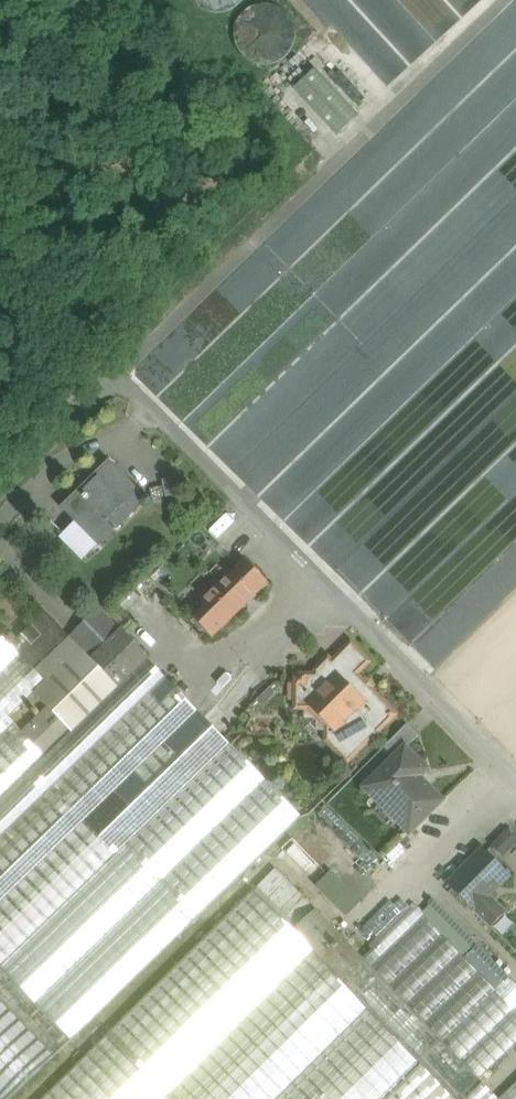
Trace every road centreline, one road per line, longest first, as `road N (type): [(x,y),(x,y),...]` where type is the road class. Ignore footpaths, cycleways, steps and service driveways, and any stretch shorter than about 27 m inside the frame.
road 1 (unclassified): [(118,371),(515,775)]
road 2 (track): [(505,0),(118,371)]
road 3 (track): [(0,487),(118,371)]

